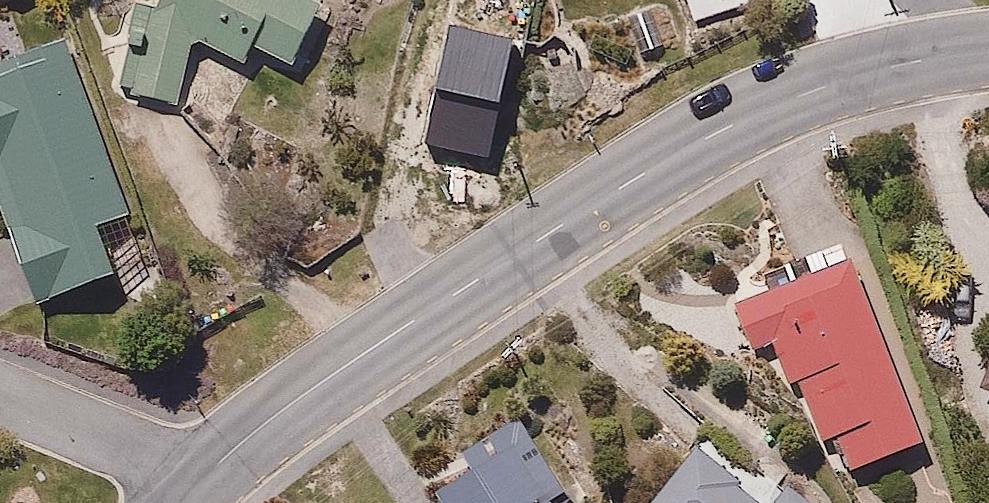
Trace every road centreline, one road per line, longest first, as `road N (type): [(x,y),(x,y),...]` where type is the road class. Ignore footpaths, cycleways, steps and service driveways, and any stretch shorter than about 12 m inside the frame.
road 1 (residential): [(190,493),(227,453),(361,354),(715,132),(900,64),(988,50)]
road 2 (residential): [(190,493),(135,449),(0,395)]

